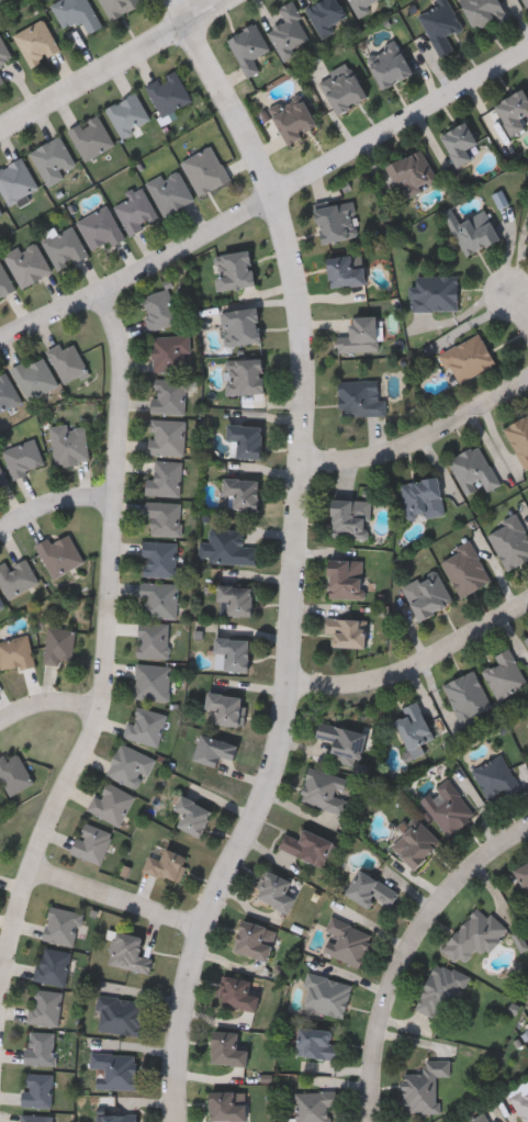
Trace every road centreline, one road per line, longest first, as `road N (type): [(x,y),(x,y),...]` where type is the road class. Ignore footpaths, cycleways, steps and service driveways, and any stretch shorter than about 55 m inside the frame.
road 1 (residential): [(175,1121),(182,1006),(202,930),(279,750),(308,363),(271,192),(176,0)]
road 2 (residential): [(0,980),(100,707),(123,371),(98,292)]
road 3 (residential): [(0,346),(527,49)]
road 4 (residential): [(372,1121),(374,1046),(390,984),(424,920),(501,843),(527,830)]
road 5 (residential): [(288,687),(367,682),(527,602)]
road 6 (residential): [(0,125),(219,0)]
road 7 (residential): [(303,463),(405,450),(527,381)]
road 8 (residential): [(37,874),(202,930)]
road 9 (residential): [(0,529),(59,497),(116,501)]

